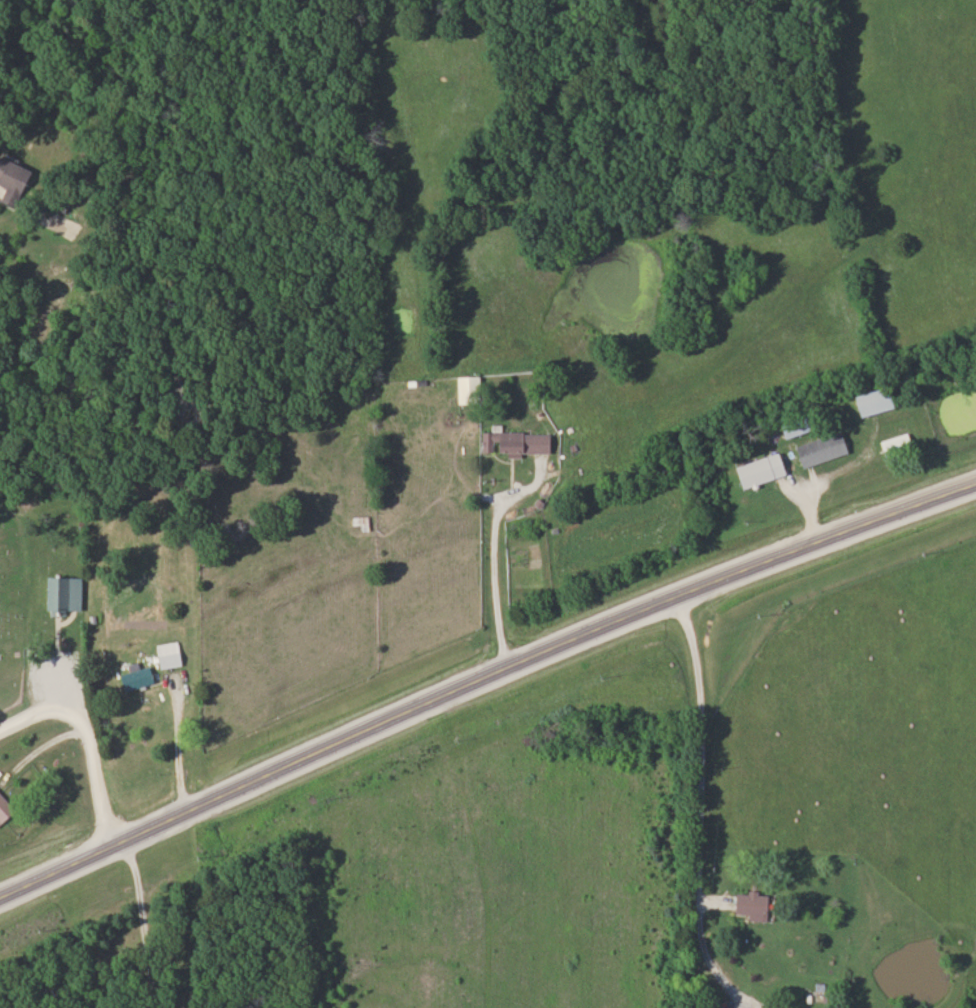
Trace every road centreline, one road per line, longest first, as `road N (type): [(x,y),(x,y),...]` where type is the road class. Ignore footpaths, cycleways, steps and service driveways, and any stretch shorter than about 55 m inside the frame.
road 1 (primary): [(975,490),(662,601),(0,894)]
road 2 (residential): [(110,843),(85,733),(71,714),(49,708),(0,728)]

